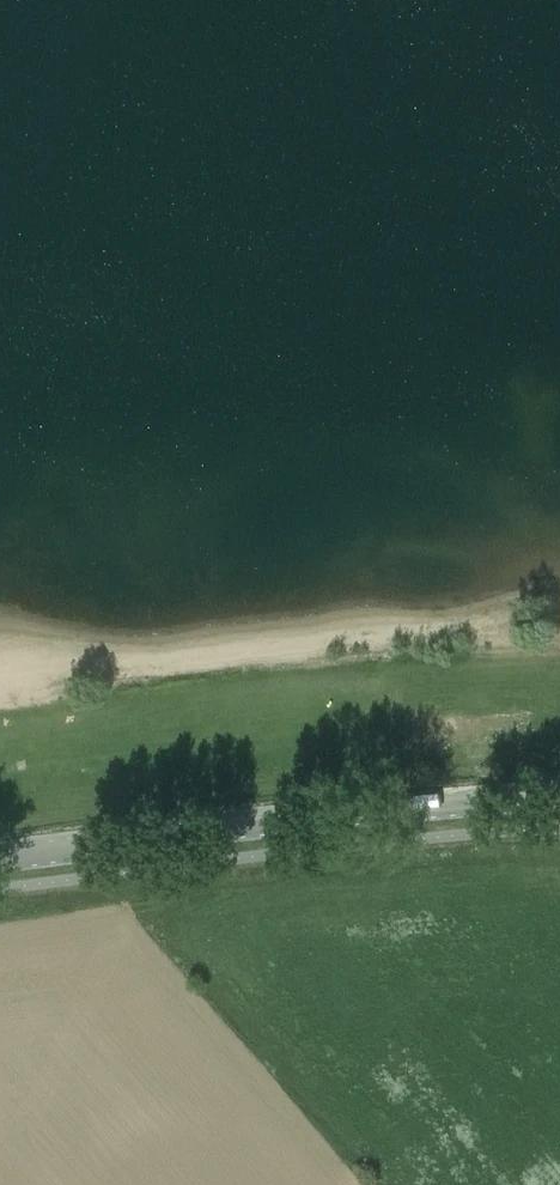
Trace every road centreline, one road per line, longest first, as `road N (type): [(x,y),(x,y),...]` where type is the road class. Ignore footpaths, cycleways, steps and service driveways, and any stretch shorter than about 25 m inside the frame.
road 1 (tertiary): [(559,796),(0,857)]

